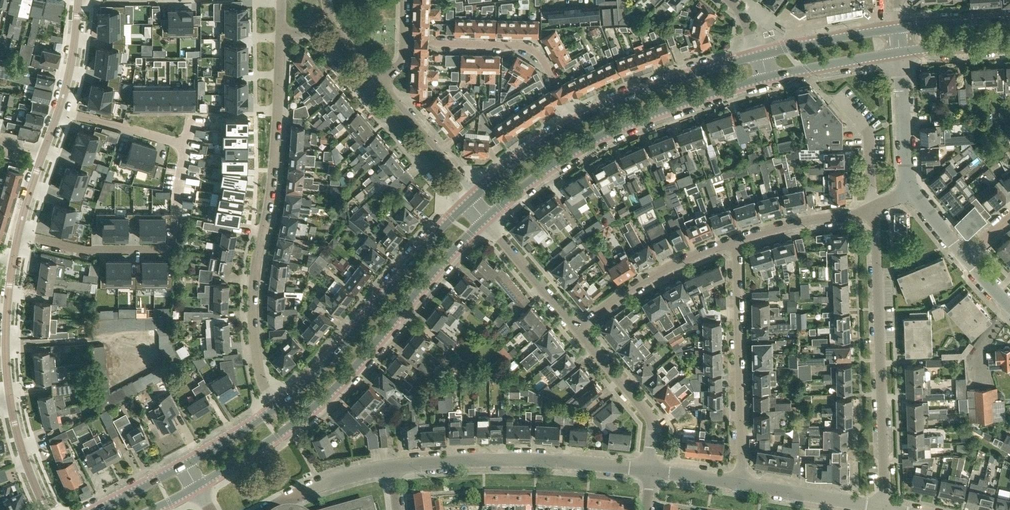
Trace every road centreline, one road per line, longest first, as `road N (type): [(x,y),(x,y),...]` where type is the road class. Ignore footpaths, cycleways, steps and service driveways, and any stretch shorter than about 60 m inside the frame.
road 1 (primary): [(191,490),(318,405),(483,220)]
road 2 (unclassified): [(274,410),(252,319),(281,33)]
road 3 (primary): [(483,220),(604,135),(766,78)]
road 4 (residential): [(885,509),(875,208)]
road 5 (primary): [(463,206),(333,357),(274,410)]
road 6 (unclassified): [(650,470),(514,461),(391,469)]
road 7 (residential): [(740,483),(733,242)]
road 8 (residential): [(574,123),(546,65),(526,48),(404,43)]
road 9 (primary): [(758,56),(574,123)]
road 10 (residential): [(578,330),(649,279),(733,242)]
road 11 (unclassified): [(650,470),(647,413),(578,330)]
road 12 (residential): [(18,234),(88,249),(172,249)]
road 13 (unclassified): [(474,196),(379,81)]
road 14 (unclassified): [(367,92),(463,206)]
road 15 (residential): [(733,242),(875,208)]
road 16 (unclassified): [(578,330),(483,220)]
road 17 (unclassified): [(883,509),(740,483)]
road 18 (primary): [(898,29),(758,56)]
road 19 (residential): [(909,192),(899,52)]
road 20 (primary): [(766,78),(899,52)]
road 21 (residential): [(9,395),(13,262)]
road 22 (residential): [(59,111),(186,145)]
road 23 (unclassified): [(391,469),(341,479),(269,509)]
road 24 (primary): [(574,123),(474,196)]
road 25 (residential): [(46,509),(9,395)]

